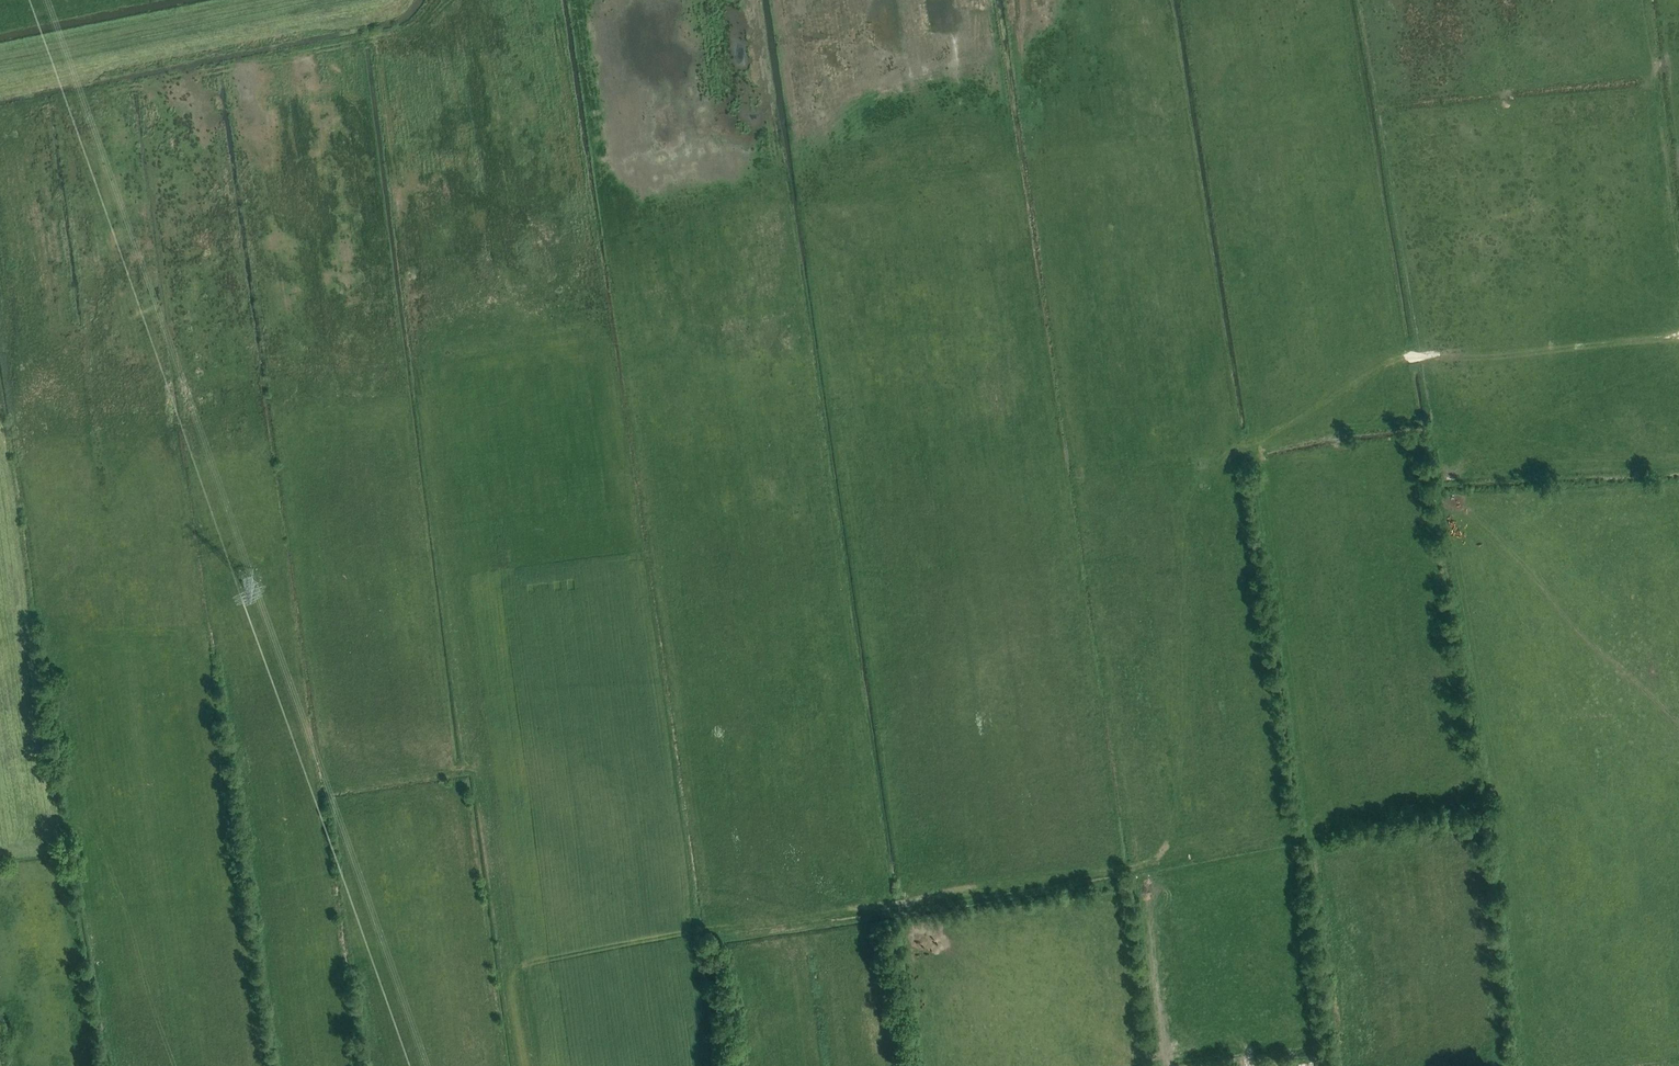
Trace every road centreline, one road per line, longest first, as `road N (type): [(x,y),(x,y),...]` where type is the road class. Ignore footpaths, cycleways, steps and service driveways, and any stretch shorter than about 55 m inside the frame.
road 1 (track): [(687,933),(1152,862),(1164,845),(1184,585),(1213,482),(1235,452),(1395,355),(1678,335)]
road 2 (track): [(384,0),(0,77)]

